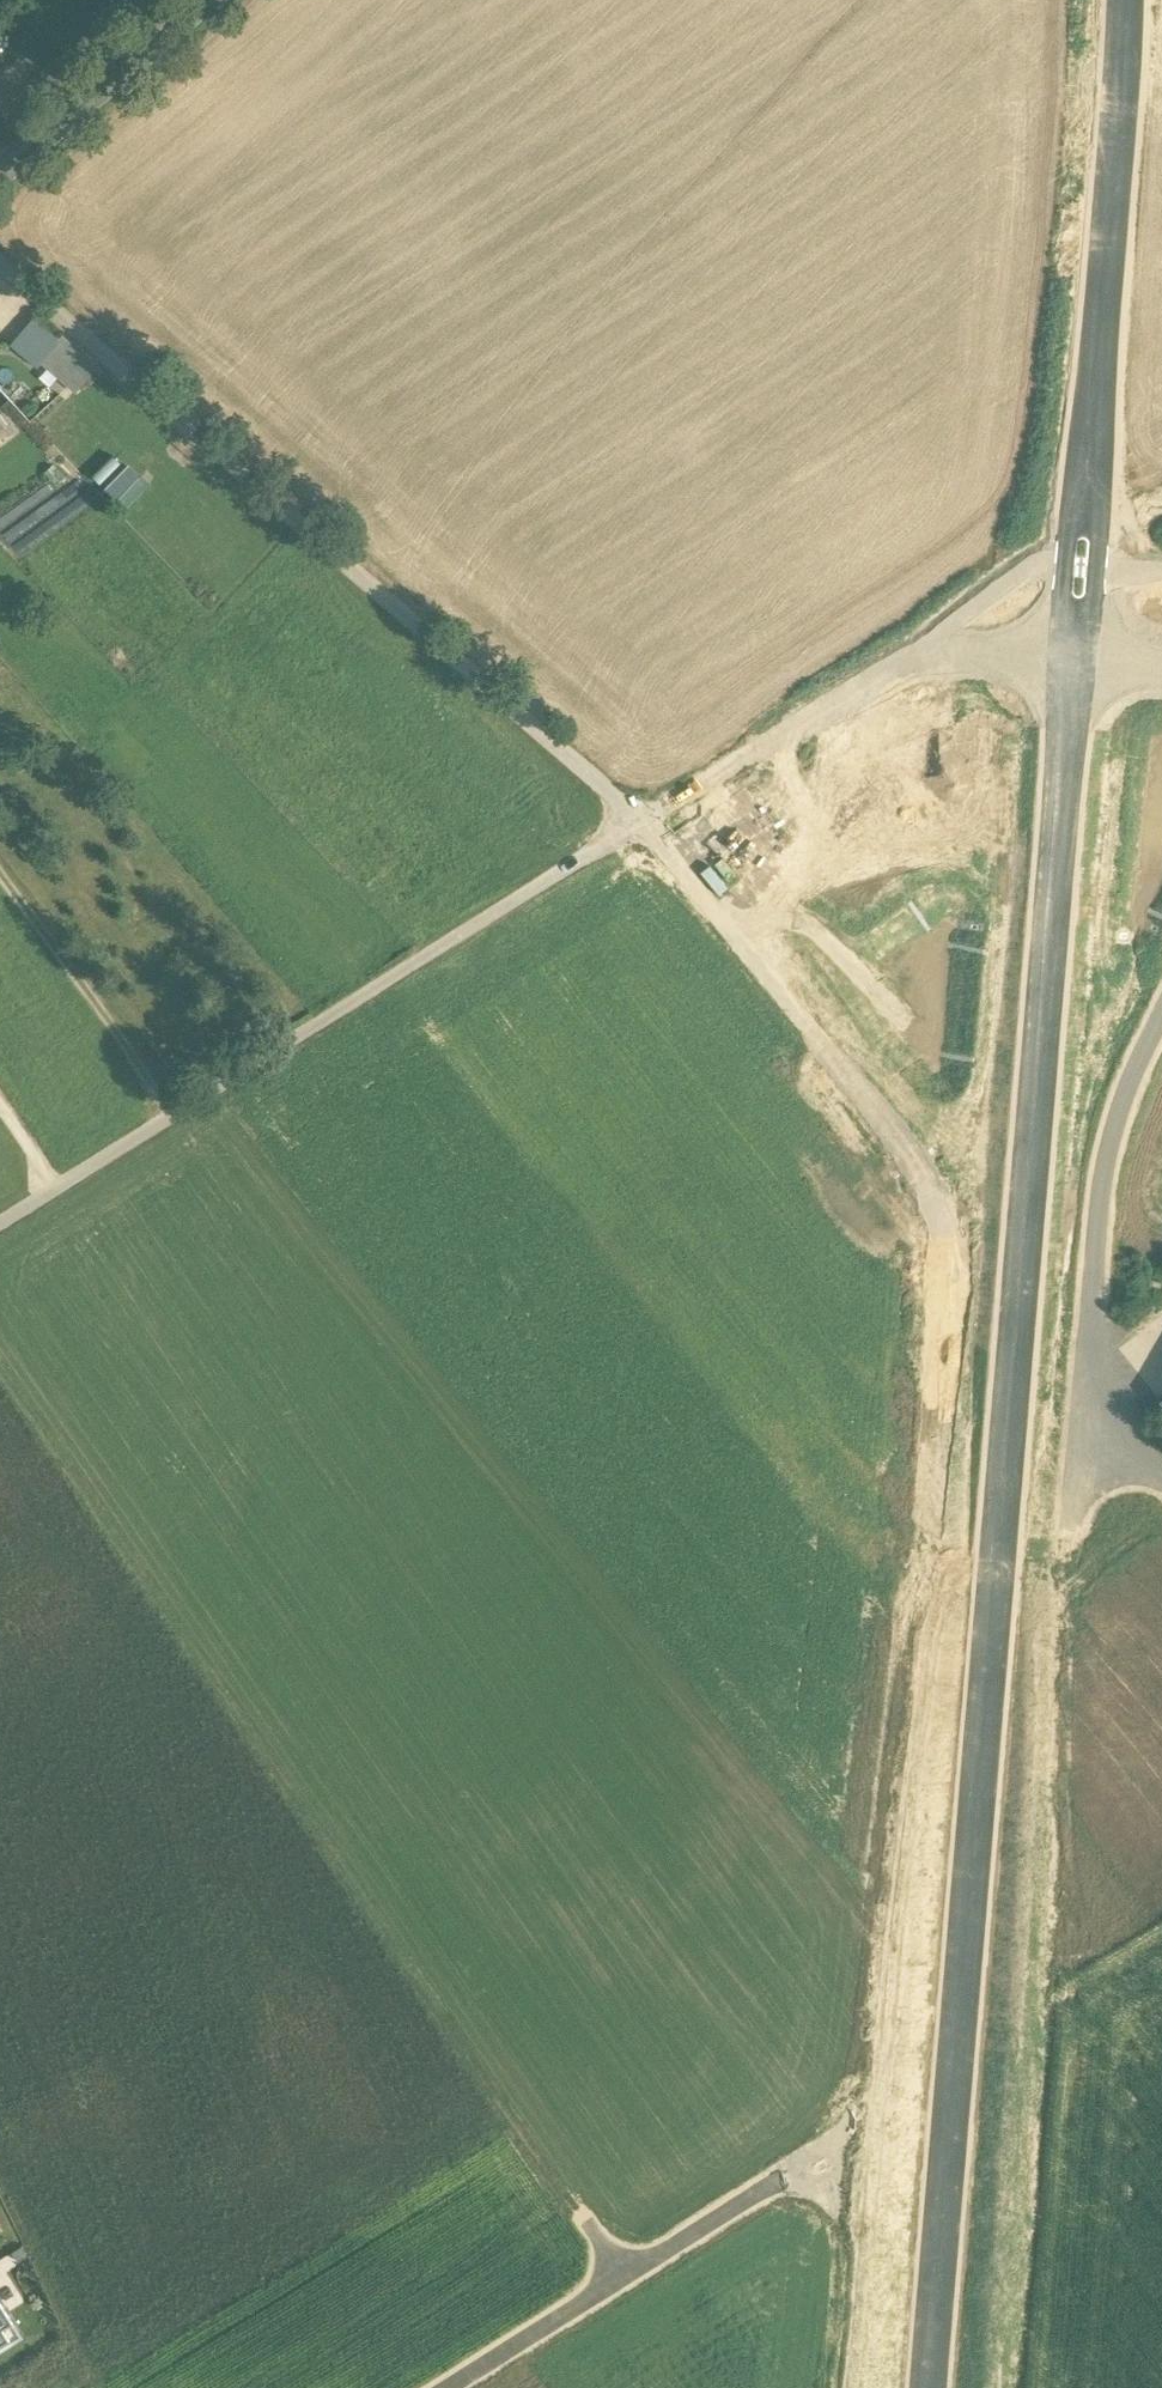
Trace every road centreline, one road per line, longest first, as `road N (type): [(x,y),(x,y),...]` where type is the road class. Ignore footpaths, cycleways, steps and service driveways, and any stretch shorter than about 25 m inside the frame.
road 1 (tertiary): [(1122,0),(927,2387)]
road 2 (track): [(895,1136),(926,1184),(946,1241),(949,1311),(865,2169),(832,2167),(776,2180),(448,2387)]
road 3 (track): [(895,1136),(642,821),(0,260)]
road 4 (track): [(0,1359),(624,2277)]
road 5 (track): [(0,1224),(895,663)]
road 6 (track): [(1015,2387),(1065,1558),(1073,1495),(1096,1460),(1133,1432)]
road 7 (tertiary): [(205,0),(0,172)]
road 8 (track): [(865,2169),(849,2387)]

